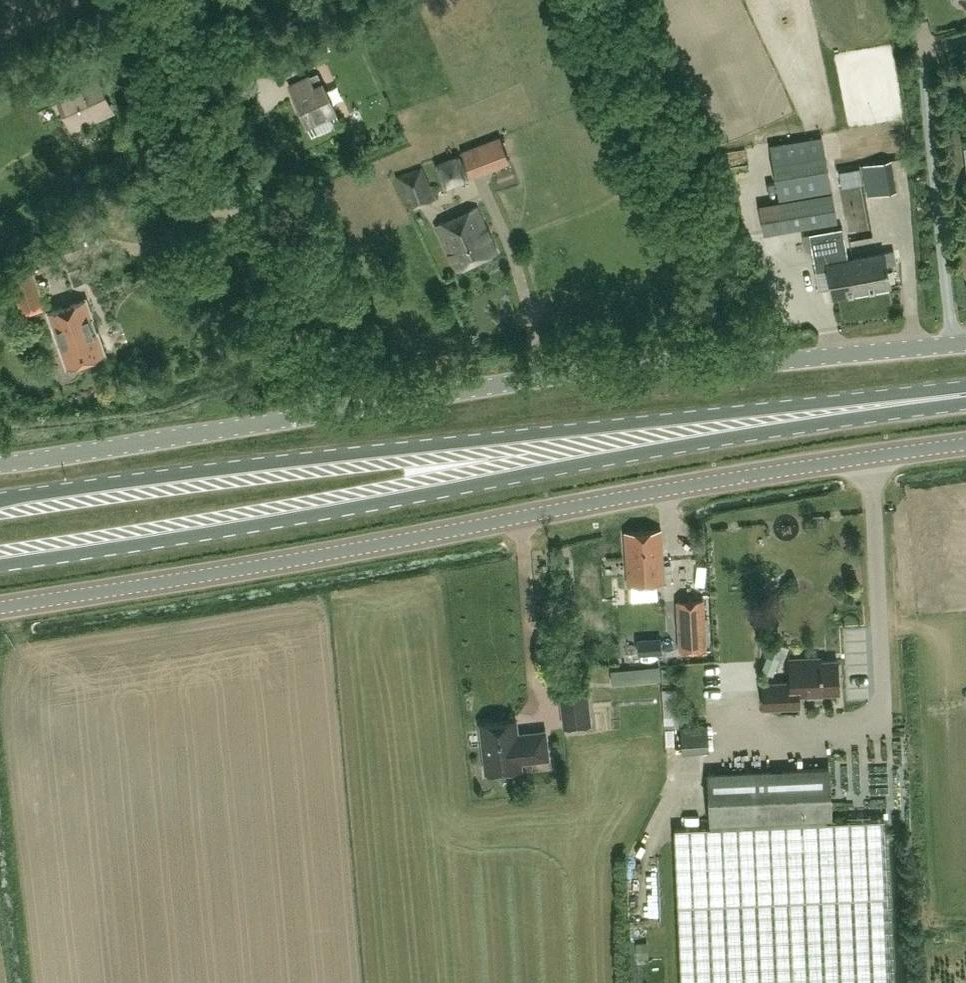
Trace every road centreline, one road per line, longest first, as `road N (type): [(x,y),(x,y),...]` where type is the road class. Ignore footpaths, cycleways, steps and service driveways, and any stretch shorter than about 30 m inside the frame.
road 1 (tertiary): [(0,606),(965,444)]
road 2 (primary): [(0,564),(949,396)]
road 3 (primary): [(949,396),(0,502)]
road 4 (unclassified): [(328,412),(652,362),(775,363),(965,343)]
road 5 (residential): [(328,412),(137,0)]
road 6 (unclassified): [(0,464),(328,412)]

